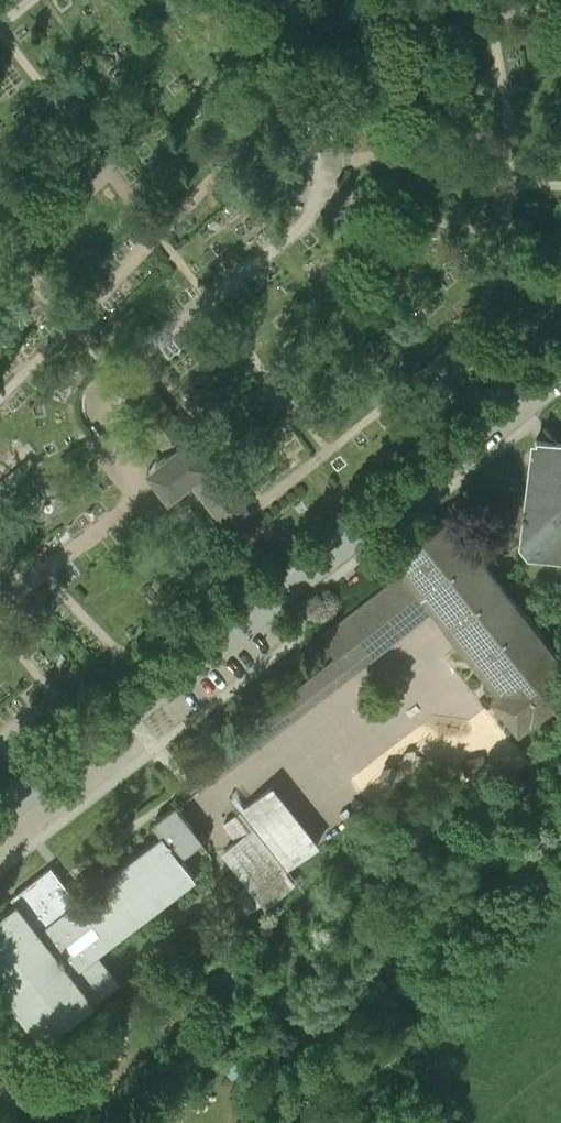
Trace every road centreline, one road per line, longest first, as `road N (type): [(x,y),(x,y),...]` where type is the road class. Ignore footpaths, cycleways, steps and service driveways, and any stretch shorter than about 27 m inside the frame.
road 1 (residential): [(560,377),(0,818)]
road 2 (track): [(560,1049),(461,1122)]

